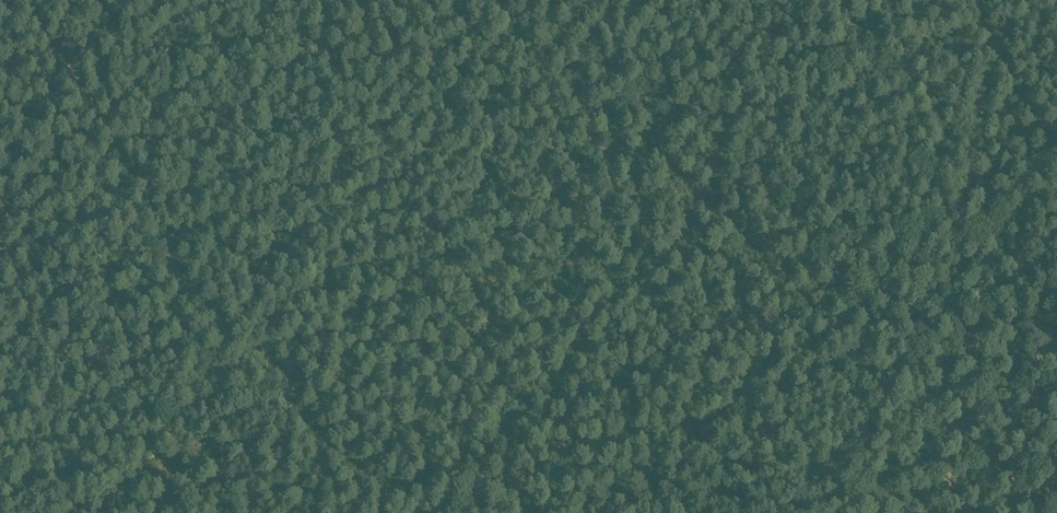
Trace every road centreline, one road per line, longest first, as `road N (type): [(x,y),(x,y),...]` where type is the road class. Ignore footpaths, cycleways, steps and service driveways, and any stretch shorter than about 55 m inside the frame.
road 1 (track): [(645,101),(409,226),(317,302),(291,362),(293,396),(355,471),(383,485),(420,482),(701,342),(884,296),(959,262),(1056,193)]
road 2 (track): [(838,0),(986,316),(1056,405)]
road 3 (track): [(67,58),(209,329),(225,344),(291,362)]
road 4 (track): [(0,250),(12,186),(54,70),(150,0)]
road 5 (track): [(116,512),(188,417),(227,398),(293,396)]

